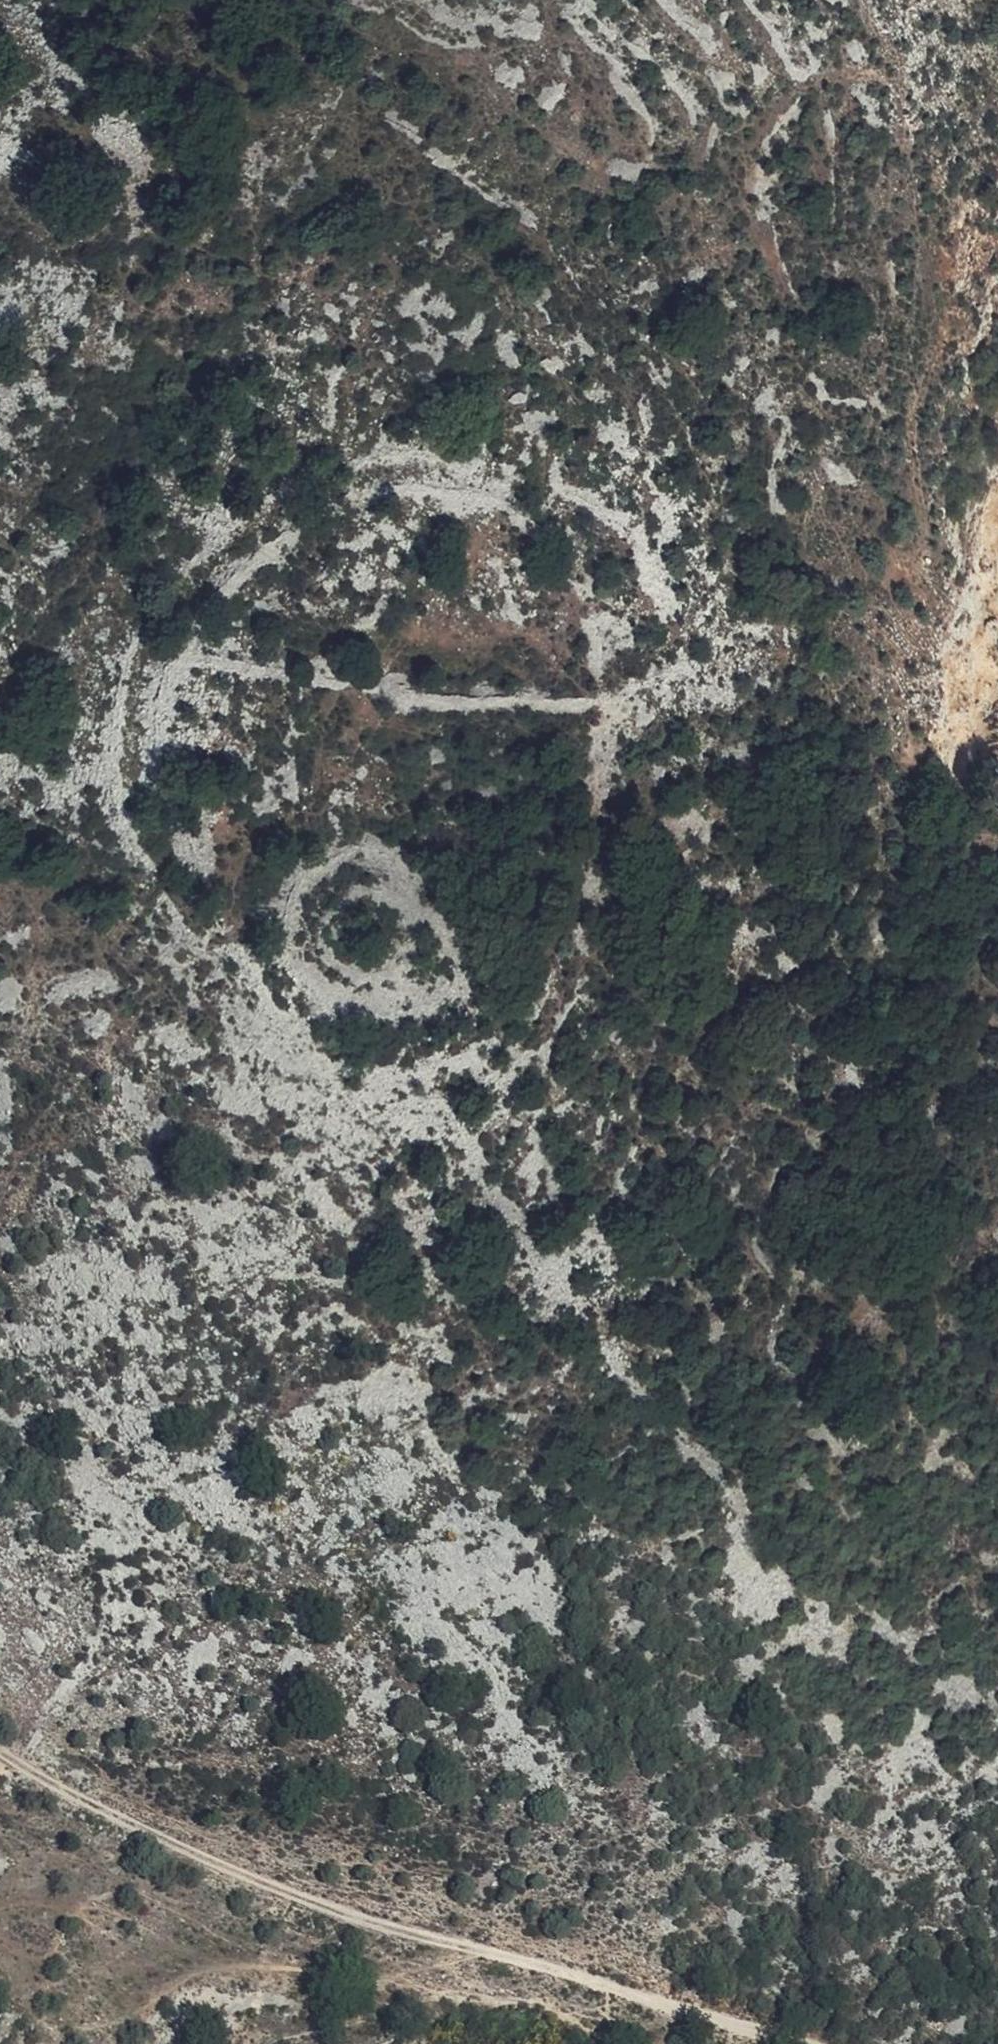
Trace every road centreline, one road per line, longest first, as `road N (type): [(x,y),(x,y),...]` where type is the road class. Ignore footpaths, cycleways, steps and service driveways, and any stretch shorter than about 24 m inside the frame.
road 1 (track): [(853,2043),(754,2010),(345,1912),(99,1808),(0,1748)]

